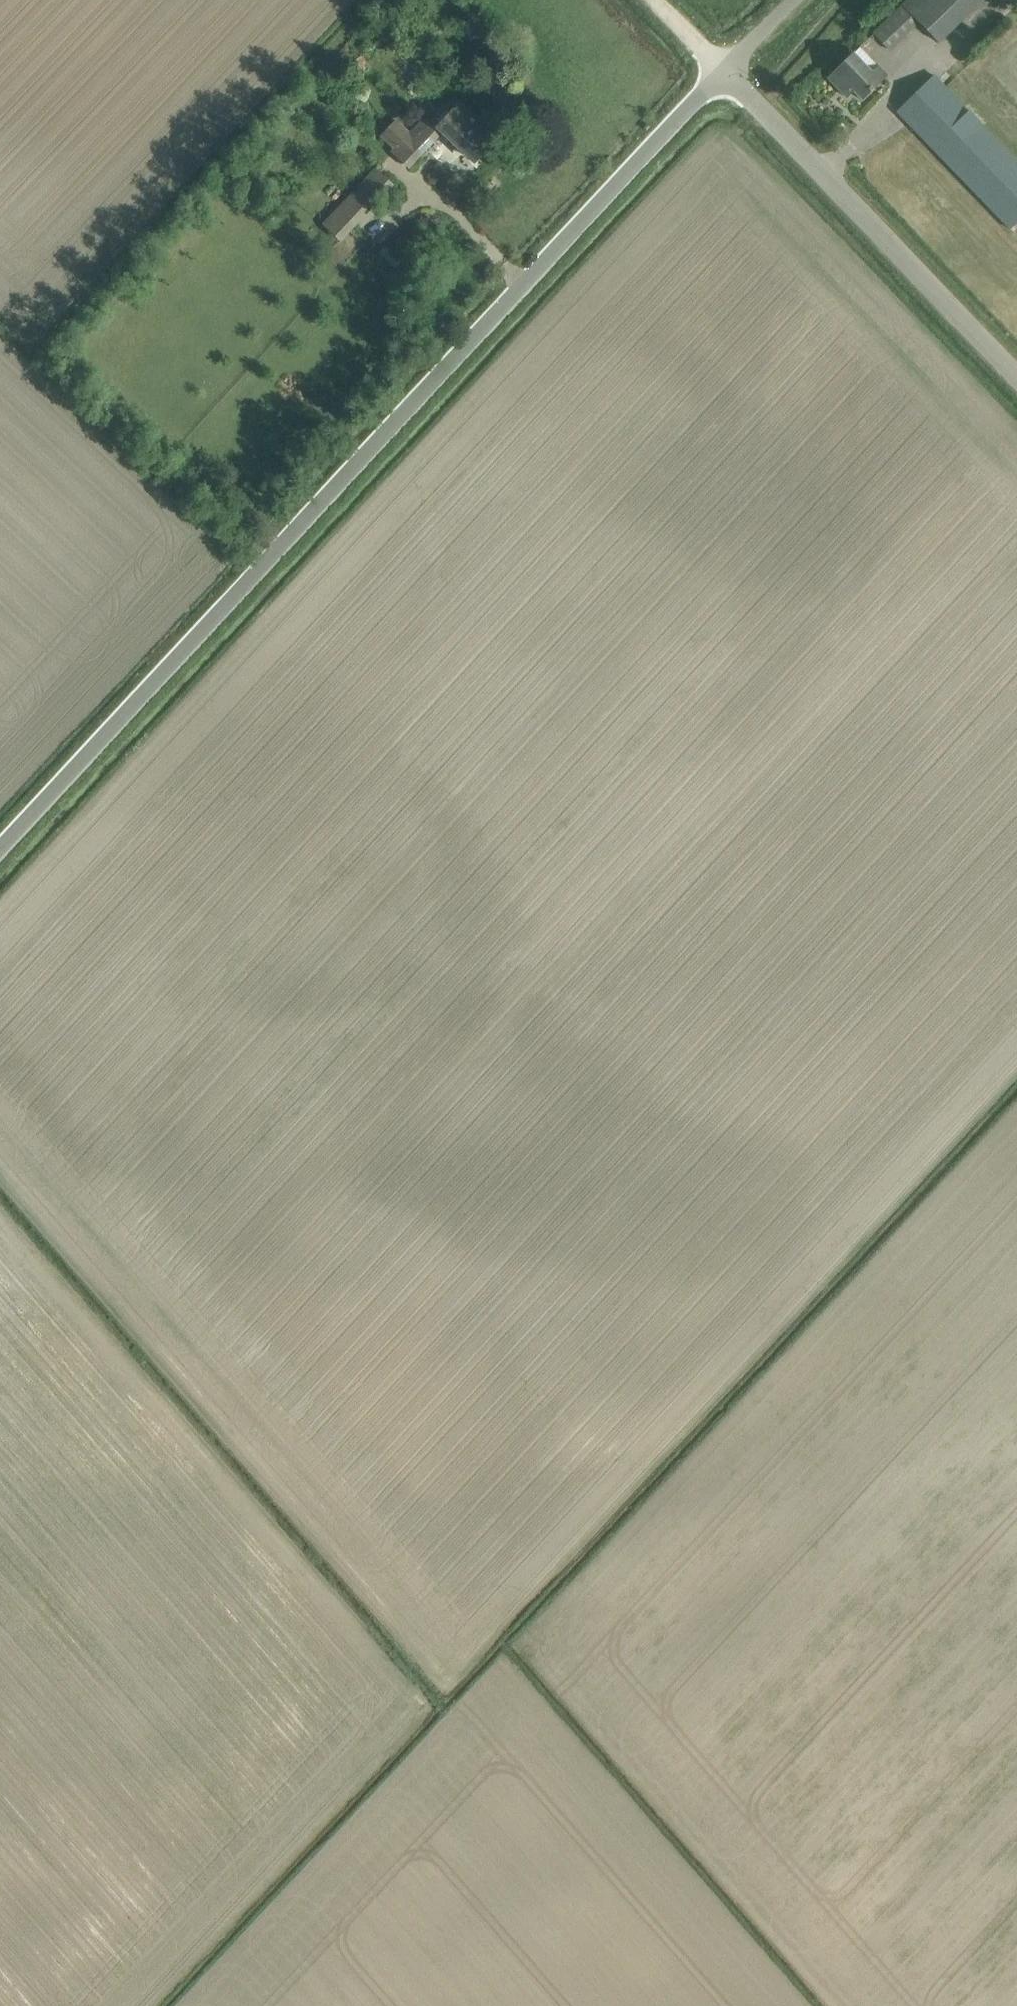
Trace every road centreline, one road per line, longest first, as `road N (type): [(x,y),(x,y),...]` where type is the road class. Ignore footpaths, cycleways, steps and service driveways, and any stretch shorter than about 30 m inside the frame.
road 1 (unclassified): [(0,848),(725,73)]
road 2 (unclassified): [(1016,381),(725,73)]

